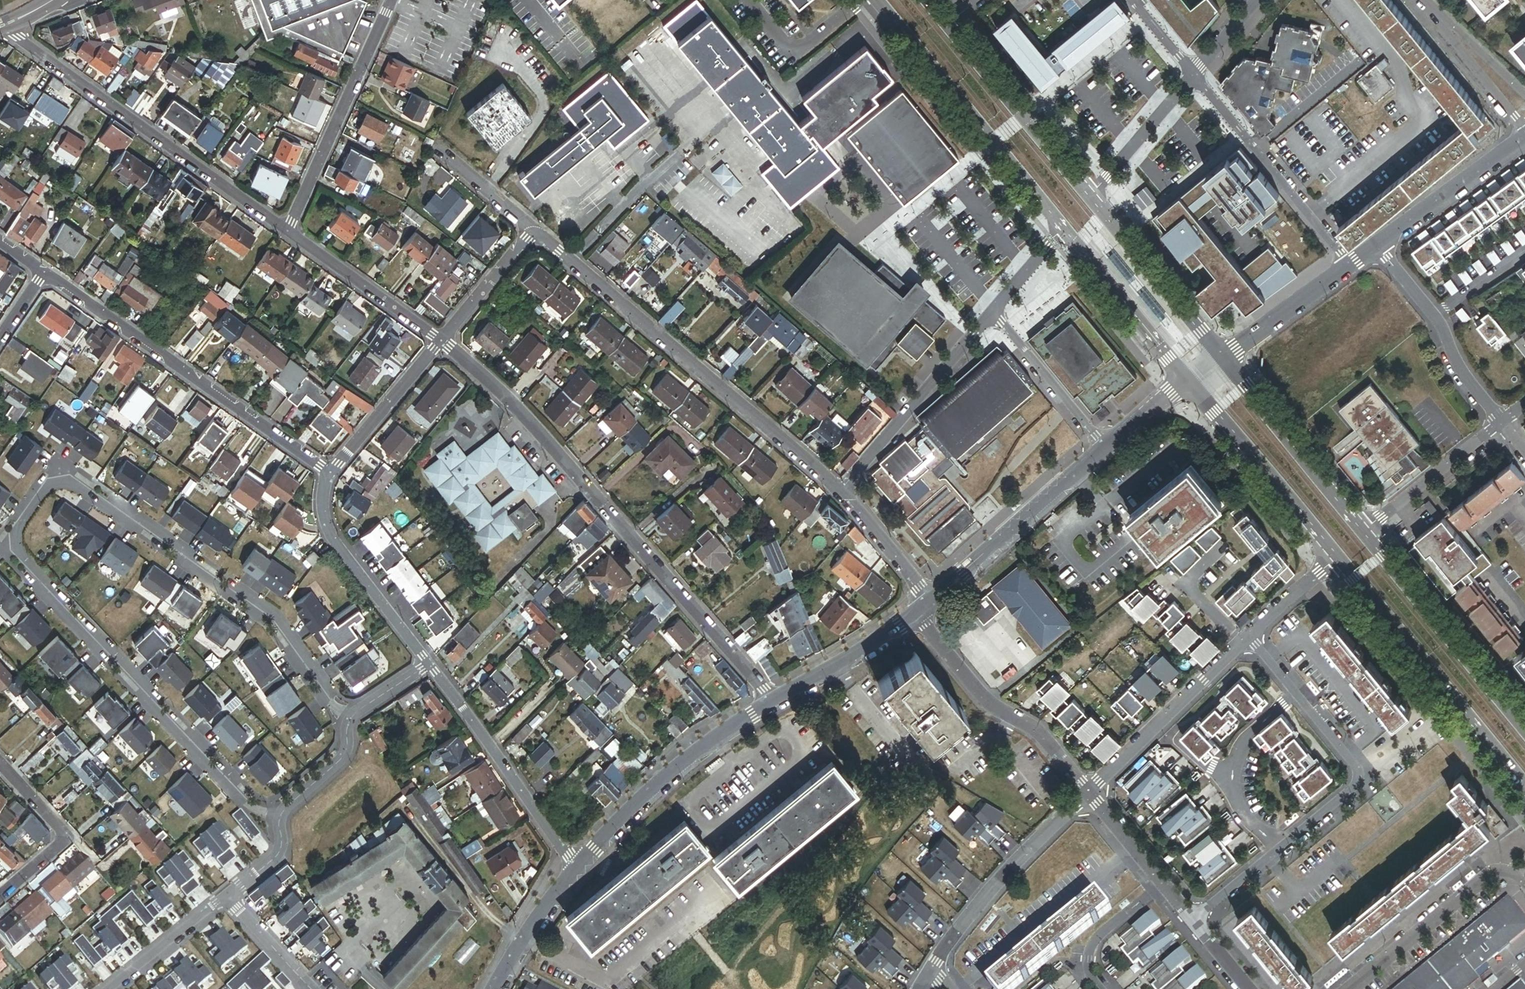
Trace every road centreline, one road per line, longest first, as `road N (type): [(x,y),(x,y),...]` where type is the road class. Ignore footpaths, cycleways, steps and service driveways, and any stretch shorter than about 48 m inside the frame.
road 1 (residential): [(344,718),(268,618),(72,477),(49,480),(16,525),(17,558),(248,808),(279,819)]
road 2 (residential): [(440,342),(531,422),(773,702)]
road 3 (residential): [(839,497),(533,231)]
road 4 (residential): [(1,26),(288,231)]
road 5 (residential): [(43,272),(329,474)]
road 6 (secondary): [(877,0),(1065,226)]
road 7 (secondary): [(1338,557),(1524,784)]
road 8 (residential): [(773,702),(661,781),(575,867)]
road 9 (secondary): [(1088,197),(925,0)]
road 10 (secondary): [(1524,729),(1363,531)]
road 11 (residential): [(288,231),(393,0)]
road 12 (residential): [(427,665),(575,867)]
road 13 (residential): [(1087,790),(1037,735),(985,705),(914,615)]
road 14 (residential): [(1194,77),(1347,267)]
road 15 (residential): [(839,497),(992,312)]
road 16 (residential): [(1087,790),(973,906),(929,968)]
road 17 (residential): [(1105,448),(931,600)]
road 18 (secondary): [(1187,383),(1338,557)]
road 19 (residential): [(329,474),(323,500),(336,547),(427,665)]
road 20 (secondary): [(1363,531),(1222,359)]
road 21 (residential): [(1247,636),(1087,790)]
road 22 (residential): [(1352,988),(1490,874),(1511,873),(1524,884)]
road 23 (unclassified): [(1502,422),(1378,244)]
road 24 (residential): [(1277,852),(1357,780),(1294,693)]
road 25 (secondary): [(1222,359),(1088,197)]
road 26 (secondary): [(1065,226),(1187,383)]
road 27 (residential): [(1294,693),(1242,746),(1232,777),(1238,808),(1277,852)]
road 28 (residential): [(0,764),(68,838),(0,897)]
road 29 (residential): [(288,231),(440,342)]
road 30 (residential): [(1378,244),(1524,135)]
road 31 (residential): [(1105,448),(992,312)]
road 32 (residential): [(1502,422),(1363,531)]
road 33 (residential): [(440,342),(329,474)]
road 34 (residential): [(1419,0),(1524,135)]
road 35 (residential): [(914,615),(773,702)]
road 36 (residential): [(1194,77),(1088,197)]
road 37 (residential): [(1222,359),(1347,267)]
road 38 (residential): [(114,988),(231,894)]
road 39 (residential): [(575,867),(493,988)]
road 40 (residential): [(533,231),(440,342)]
road 41 (residential): [(1101,988),(1086,969),(1090,947),(1161,882)]
road 42 (residential): [(931,600),(839,497)]
road 43 (residential): [(1524,92),(1424,0)]
road 44 (residential): [(533,231),(434,145)]
road 45 (residential): [(344,718),(347,749),(279,819)]
road 46 (residential): [(310,988),(231,894)]
road 47 (residential): [(1338,557),(1247,636)]

